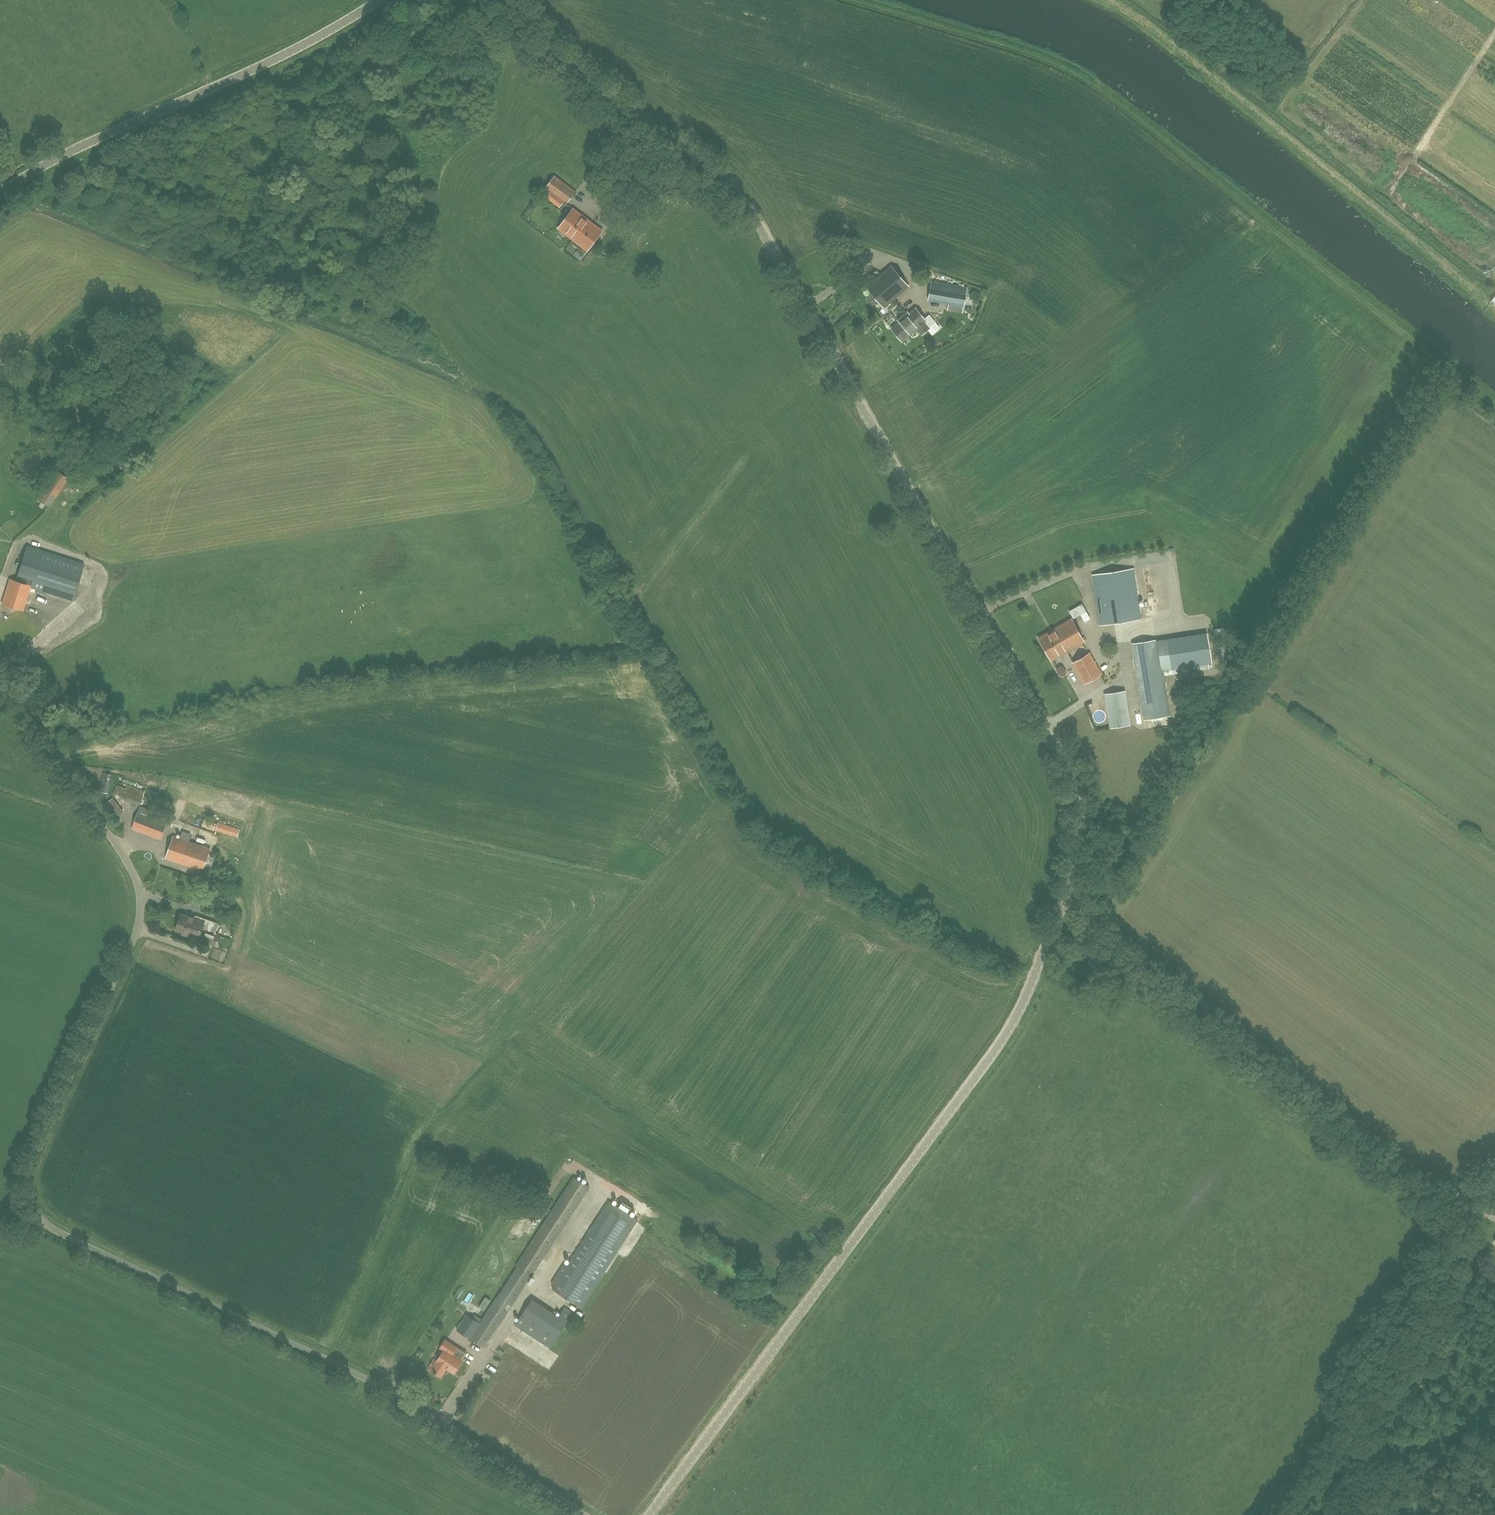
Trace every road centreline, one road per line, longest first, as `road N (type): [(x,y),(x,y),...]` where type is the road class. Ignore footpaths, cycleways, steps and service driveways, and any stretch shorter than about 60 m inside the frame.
road 1 (unclassified): [(1065,893),(1080,828),(1067,769),(749,206),(717,167),(573,60),(510,0)]
road 2 (track): [(1494,404),(1070,71),(847,0)]
road 3 (unclassified): [(655,1514),(1010,1027),(1065,893)]
road 4 (unclassified): [(45,1221),(34,1208),(33,1164),(135,939),(141,885),(132,859),(0,667)]
road 5 (unclassified): [(593,1514),(411,1398),(45,1221)]
road 6 (residential): [(1494,1180),(1461,1188),(1428,1178),(1065,893)]
road 7 (track): [(1494,36),(1391,195),(1280,107),(1364,0)]
road 8 (unclassified): [(0,194),(59,156),(251,71),(380,0)]

